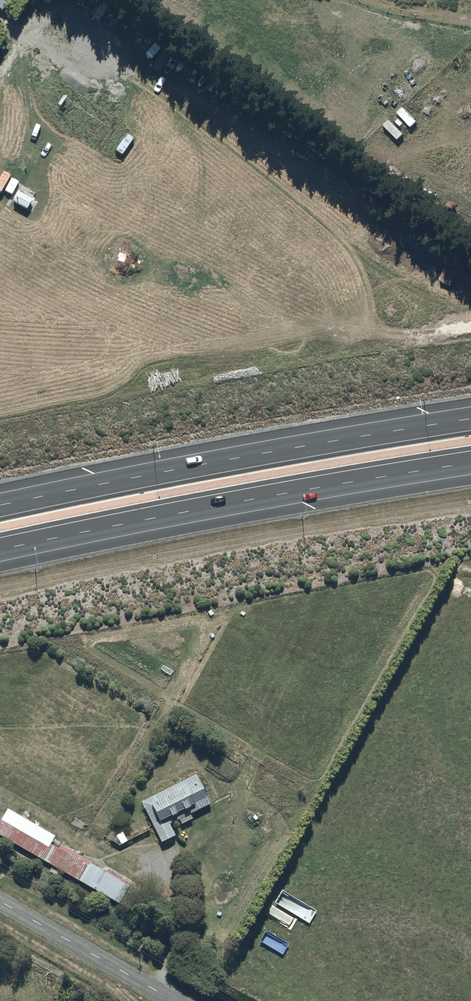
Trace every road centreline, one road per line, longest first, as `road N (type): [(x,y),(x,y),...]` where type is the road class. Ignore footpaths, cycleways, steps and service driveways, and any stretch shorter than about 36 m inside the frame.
road 1 (motorway): [(0,505),(470,419)]
road 2 (motorway): [(470,463),(0,549)]
road 3 (unclassified): [(0,899),(178,1000)]

